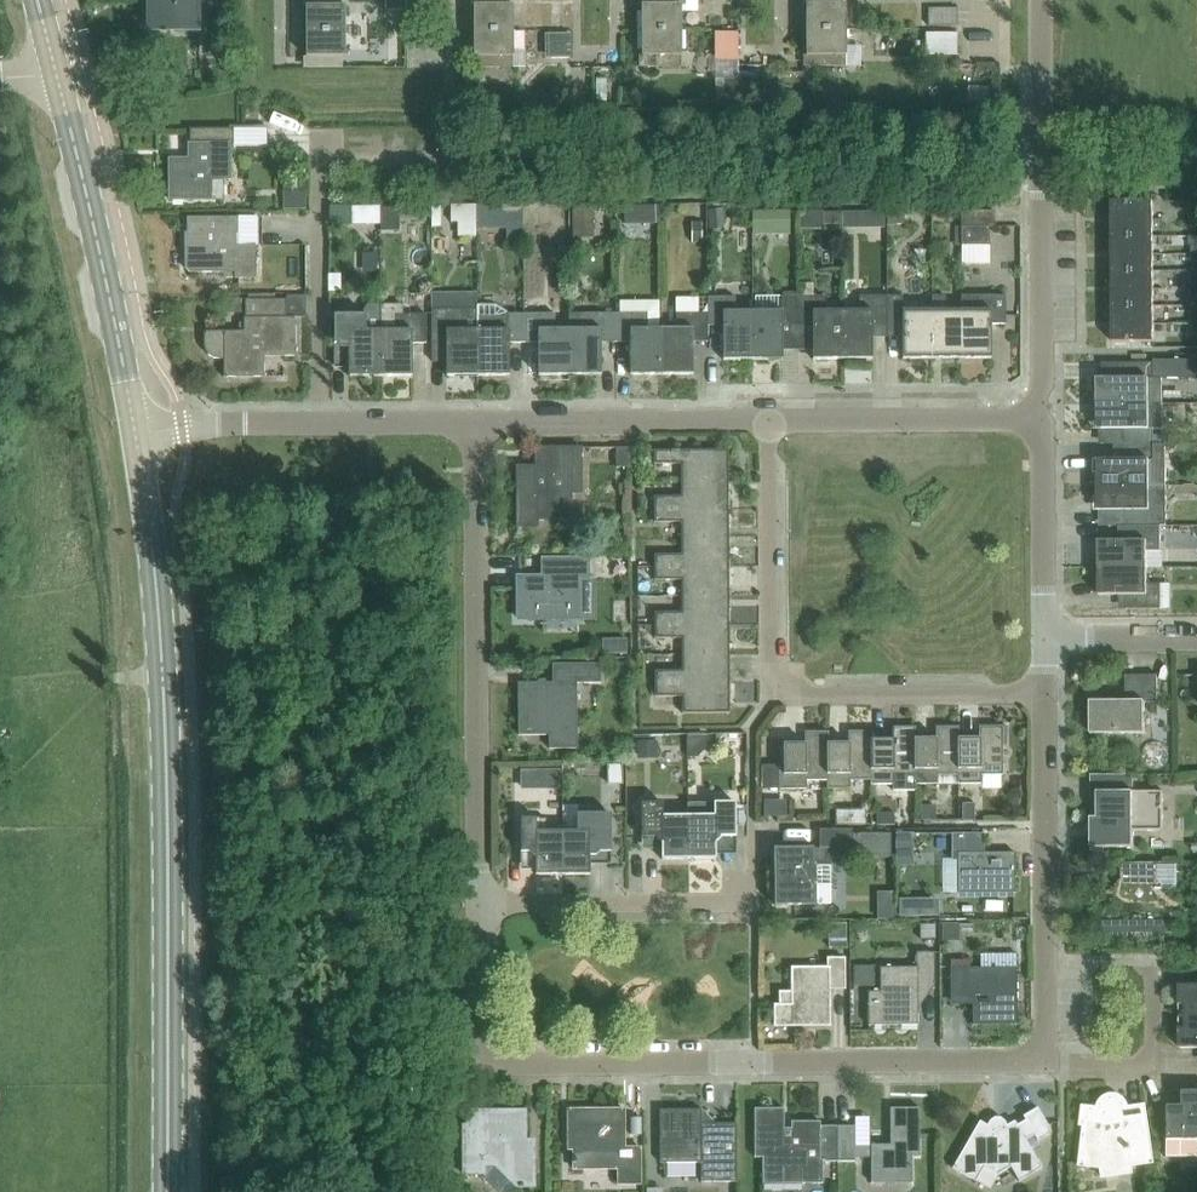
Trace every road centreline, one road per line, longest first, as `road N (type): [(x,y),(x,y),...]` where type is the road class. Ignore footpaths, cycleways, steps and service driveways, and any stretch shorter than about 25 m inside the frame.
road 1 (secondary): [(168,1191),(164,692),(135,435)]
road 2 (residential): [(1046,1061),(480,1063),(479,903)]
road 3 (residential): [(1044,694),(769,695),(768,420)]
road 4 (residential): [(479,903),(476,421)]
road 5 (residential): [(1035,420),(1042,376),(1040,0)]
road 6 (secondary): [(135,435),(56,74)]
road 7 (residential): [(1046,1061),(1044,694)]
road 8 (residential): [(476,421),(221,424),(135,435)]
road 9 (residential): [(768,420),(476,421)]
road 10 (residential): [(752,903),(479,903)]
road 11 (residential): [(1035,420),(768,420)]
road 12 (residential): [(1044,640),(1035,420)]
road 13 (residential): [(1154,968),(1155,1069),(1046,1061)]
road 14 (residential): [(1196,638),(1044,640)]

